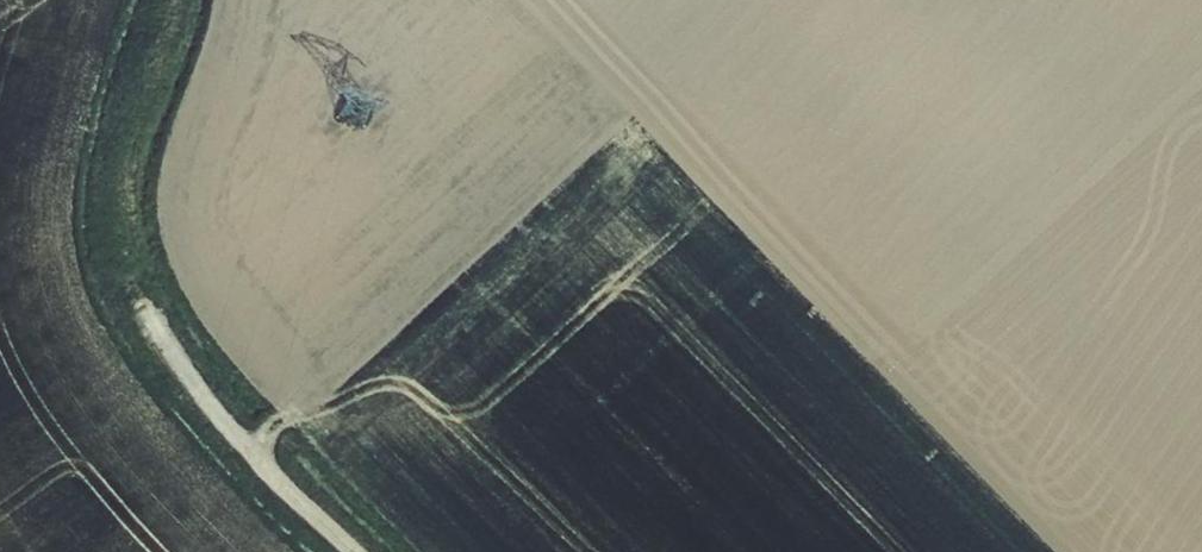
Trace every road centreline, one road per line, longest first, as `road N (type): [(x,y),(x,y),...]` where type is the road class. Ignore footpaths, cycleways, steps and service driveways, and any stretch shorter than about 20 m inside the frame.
road 1 (track): [(175,0),(116,184),(121,246),(140,310),(187,386),(347,551)]

